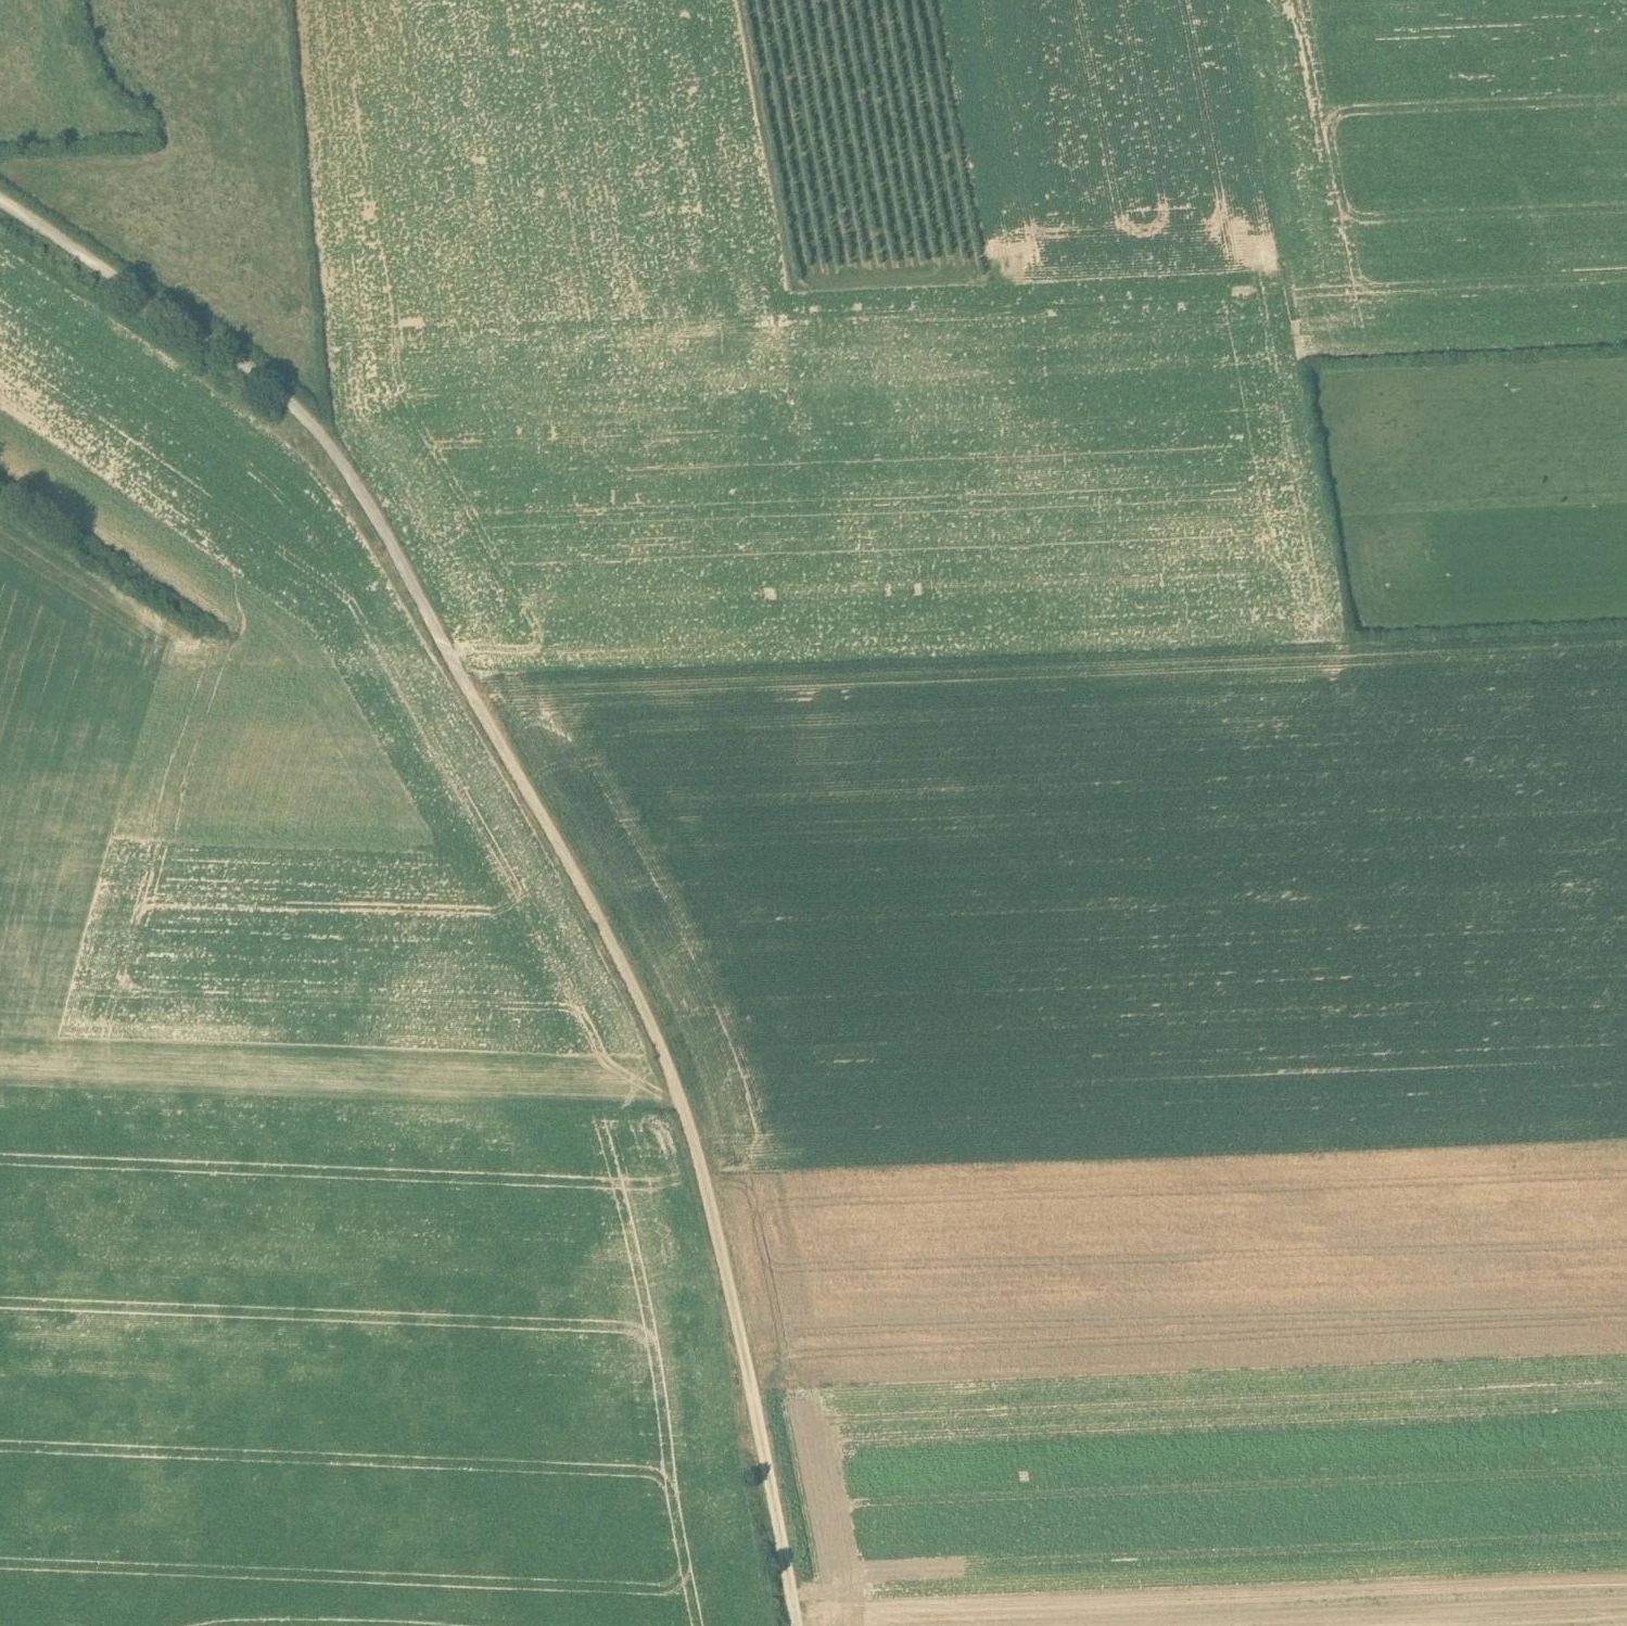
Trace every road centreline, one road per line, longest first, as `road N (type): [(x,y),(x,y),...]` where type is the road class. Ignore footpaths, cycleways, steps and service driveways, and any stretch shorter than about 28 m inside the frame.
road 1 (track): [(0,201),(261,379),(319,434),(374,514),(603,932),(676,1090),(722,1258),(797,1625)]

